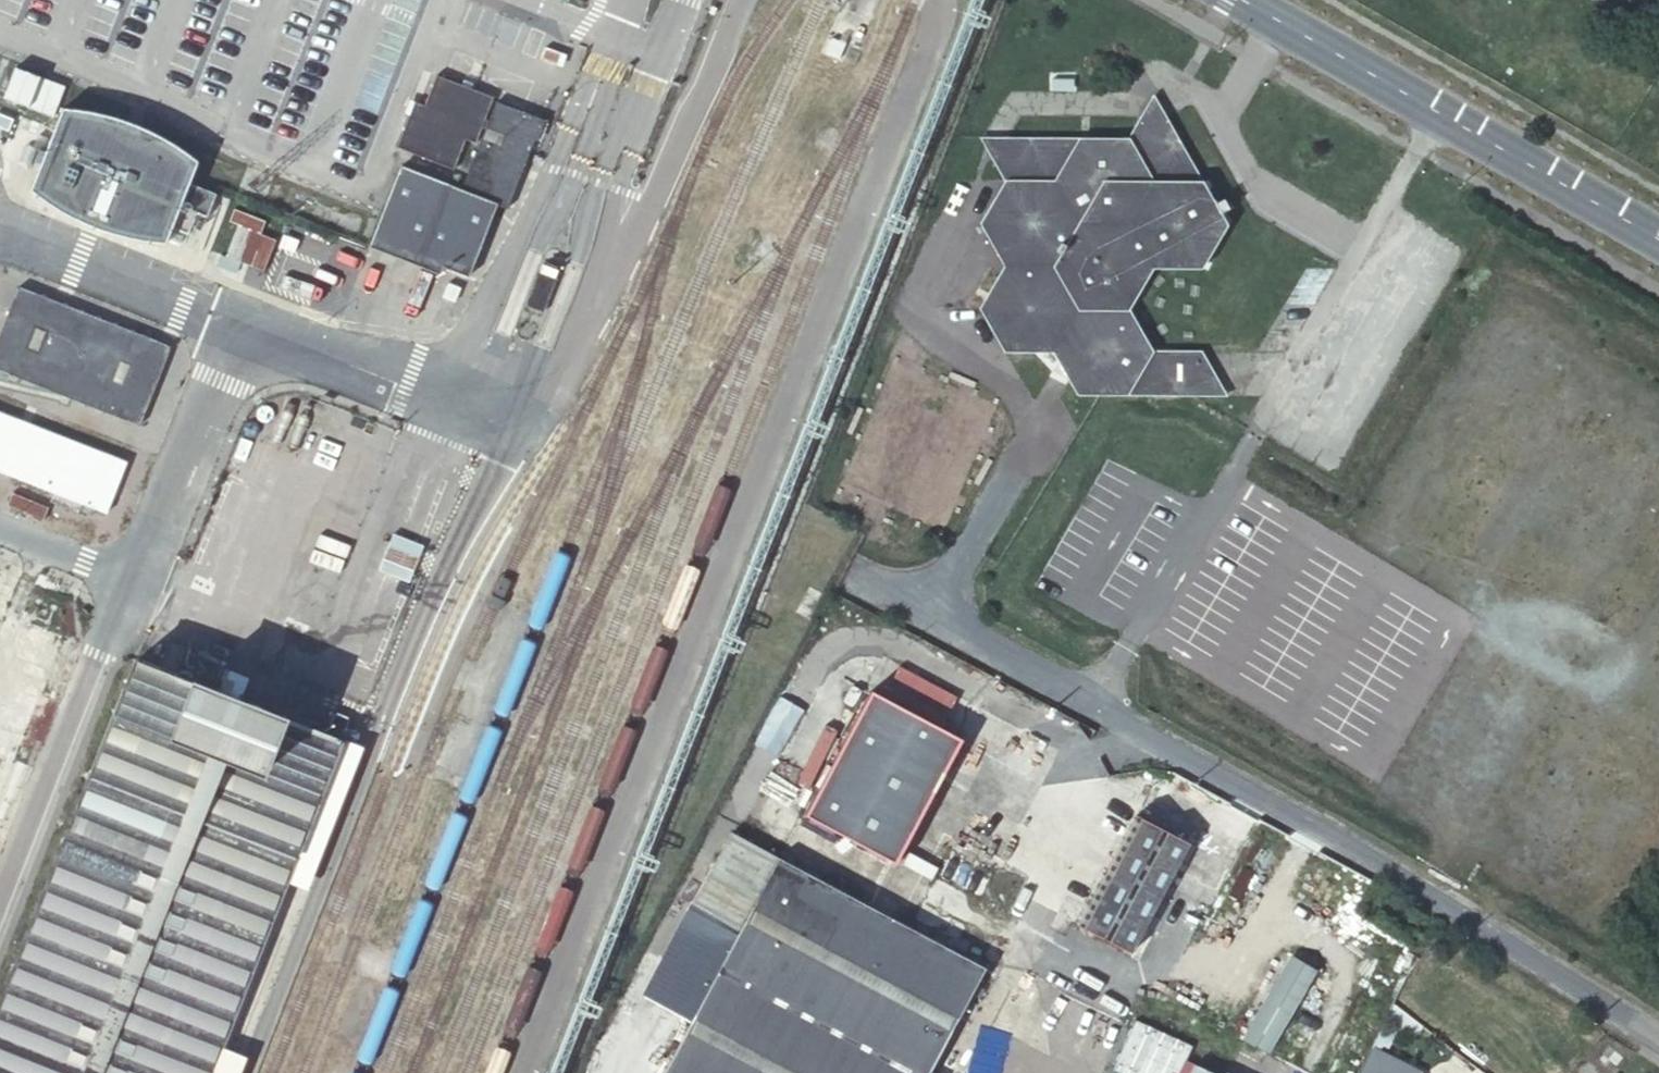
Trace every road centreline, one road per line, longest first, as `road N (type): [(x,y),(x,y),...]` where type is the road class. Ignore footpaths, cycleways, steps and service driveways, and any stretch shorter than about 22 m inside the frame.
road 1 (unclassified): [(858,570),(1126,710),(1658,1036)]
road 2 (secondary): [(1240,0),(1658,240)]

